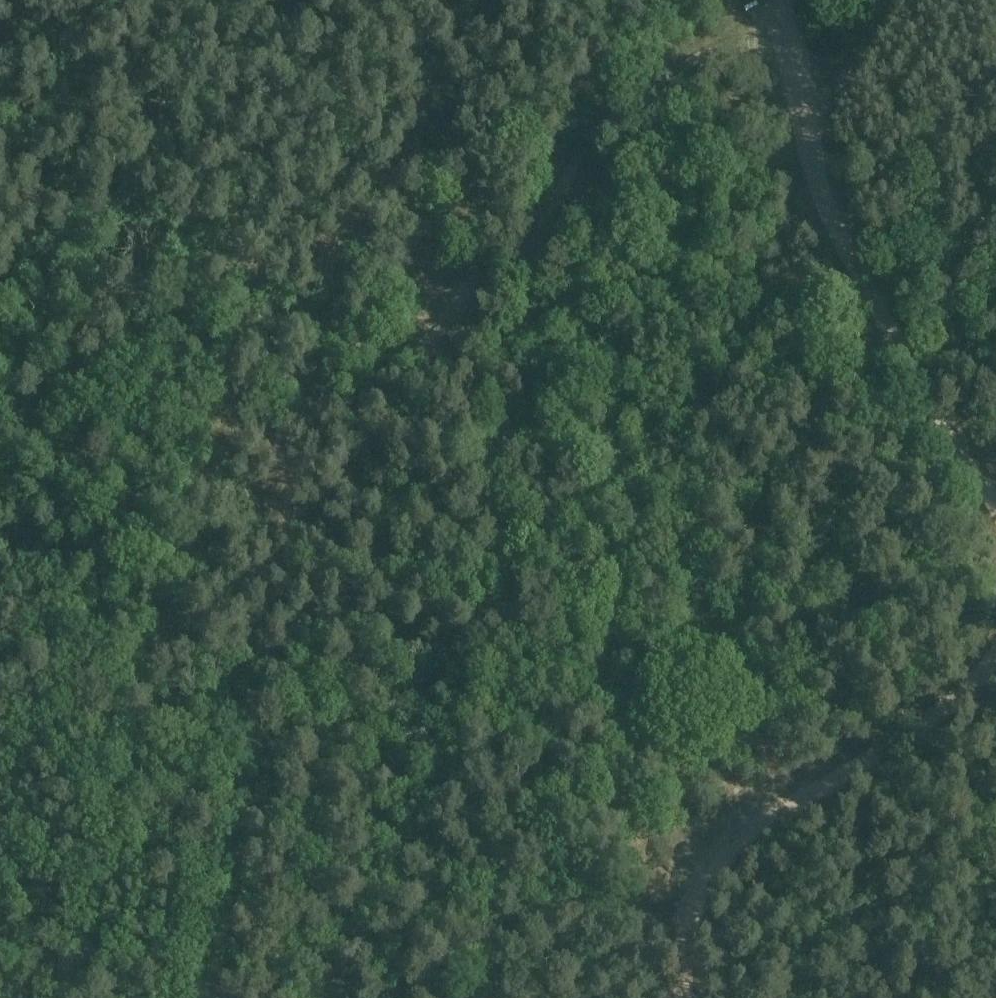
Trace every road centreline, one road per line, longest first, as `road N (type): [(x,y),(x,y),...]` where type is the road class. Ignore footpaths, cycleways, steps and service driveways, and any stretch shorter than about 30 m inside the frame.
road 1 (track): [(898,0),(859,64),(800,101),(807,138),(837,232),(995,507)]
road 2 (track): [(995,656),(945,705),(712,859),(688,902),(682,997)]

